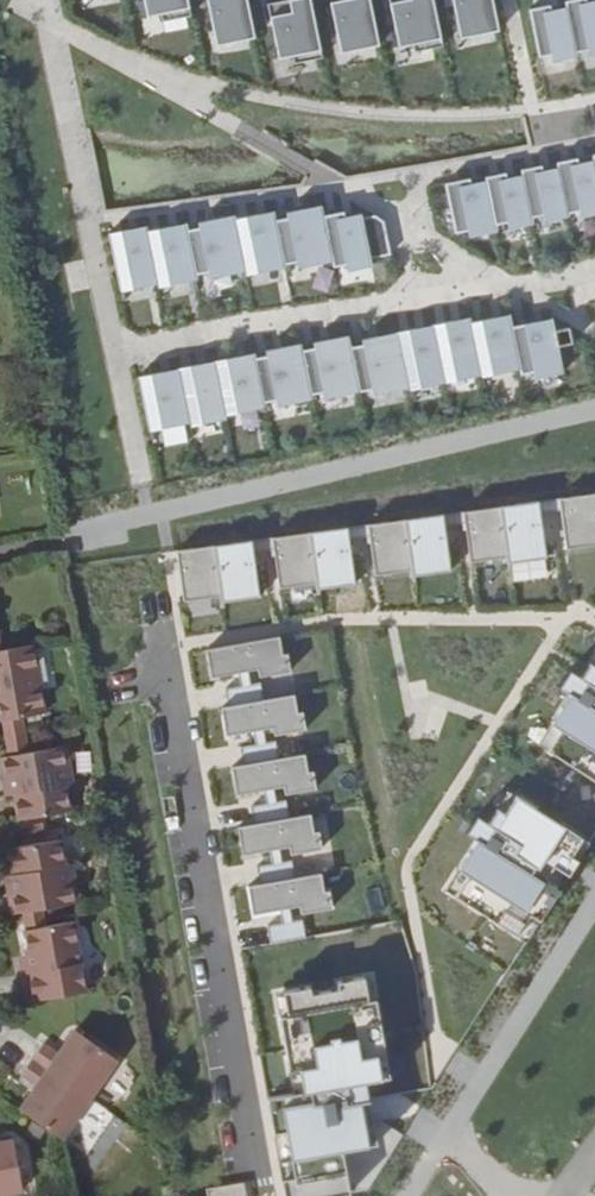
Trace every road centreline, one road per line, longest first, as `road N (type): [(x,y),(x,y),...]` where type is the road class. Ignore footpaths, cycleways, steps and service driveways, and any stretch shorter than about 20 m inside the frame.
road 1 (residential): [(147,518),(43,0)]

